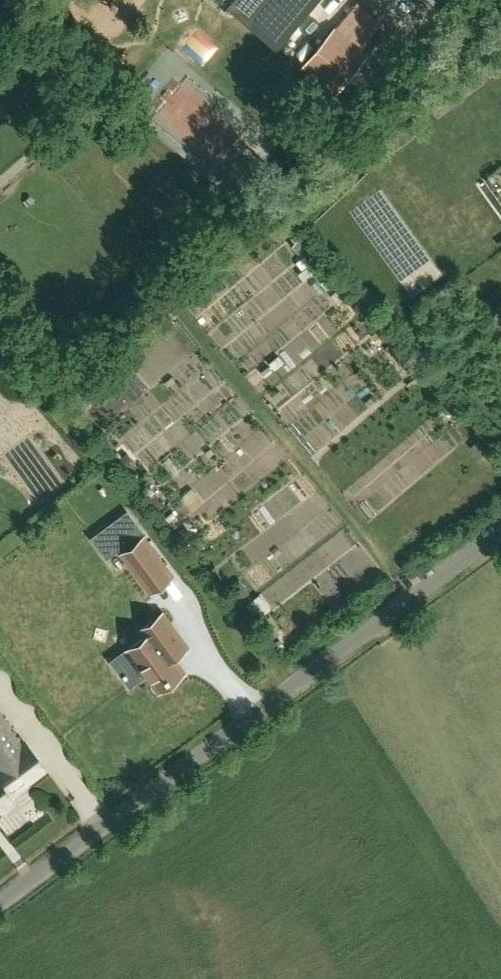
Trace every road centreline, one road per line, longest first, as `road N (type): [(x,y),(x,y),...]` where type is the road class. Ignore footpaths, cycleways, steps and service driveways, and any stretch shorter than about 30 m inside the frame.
road 1 (unclassified): [(0,904),(500,534)]

